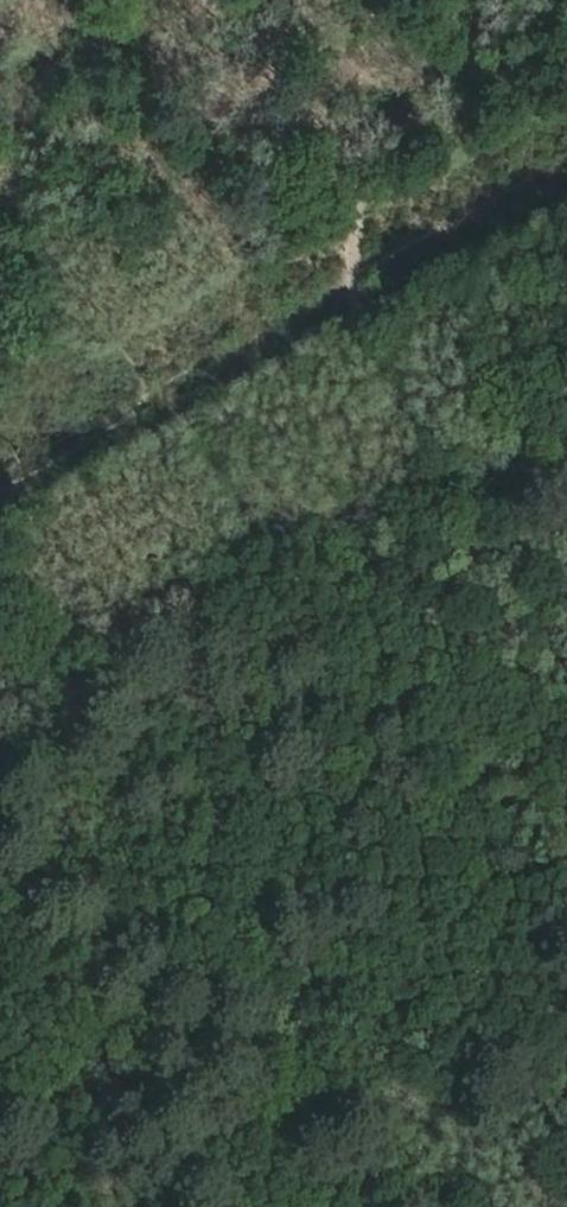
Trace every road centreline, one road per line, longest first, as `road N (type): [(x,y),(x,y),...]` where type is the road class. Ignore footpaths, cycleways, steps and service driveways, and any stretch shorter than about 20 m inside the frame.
road 1 (track): [(566,152),(0,460)]

